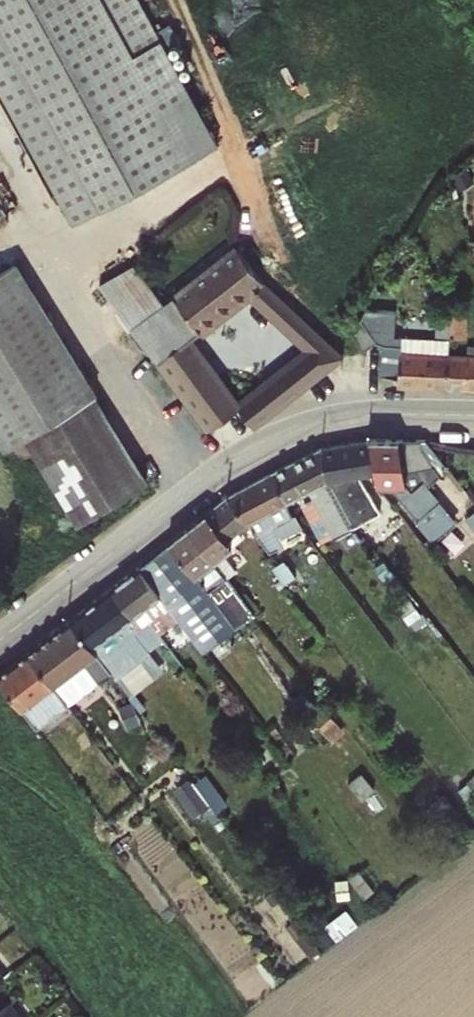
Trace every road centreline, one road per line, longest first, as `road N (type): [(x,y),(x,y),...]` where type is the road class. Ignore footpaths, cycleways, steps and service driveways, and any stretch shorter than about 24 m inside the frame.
road 1 (residential): [(473,414),(348,416),(280,434),(206,480),(0,639)]

